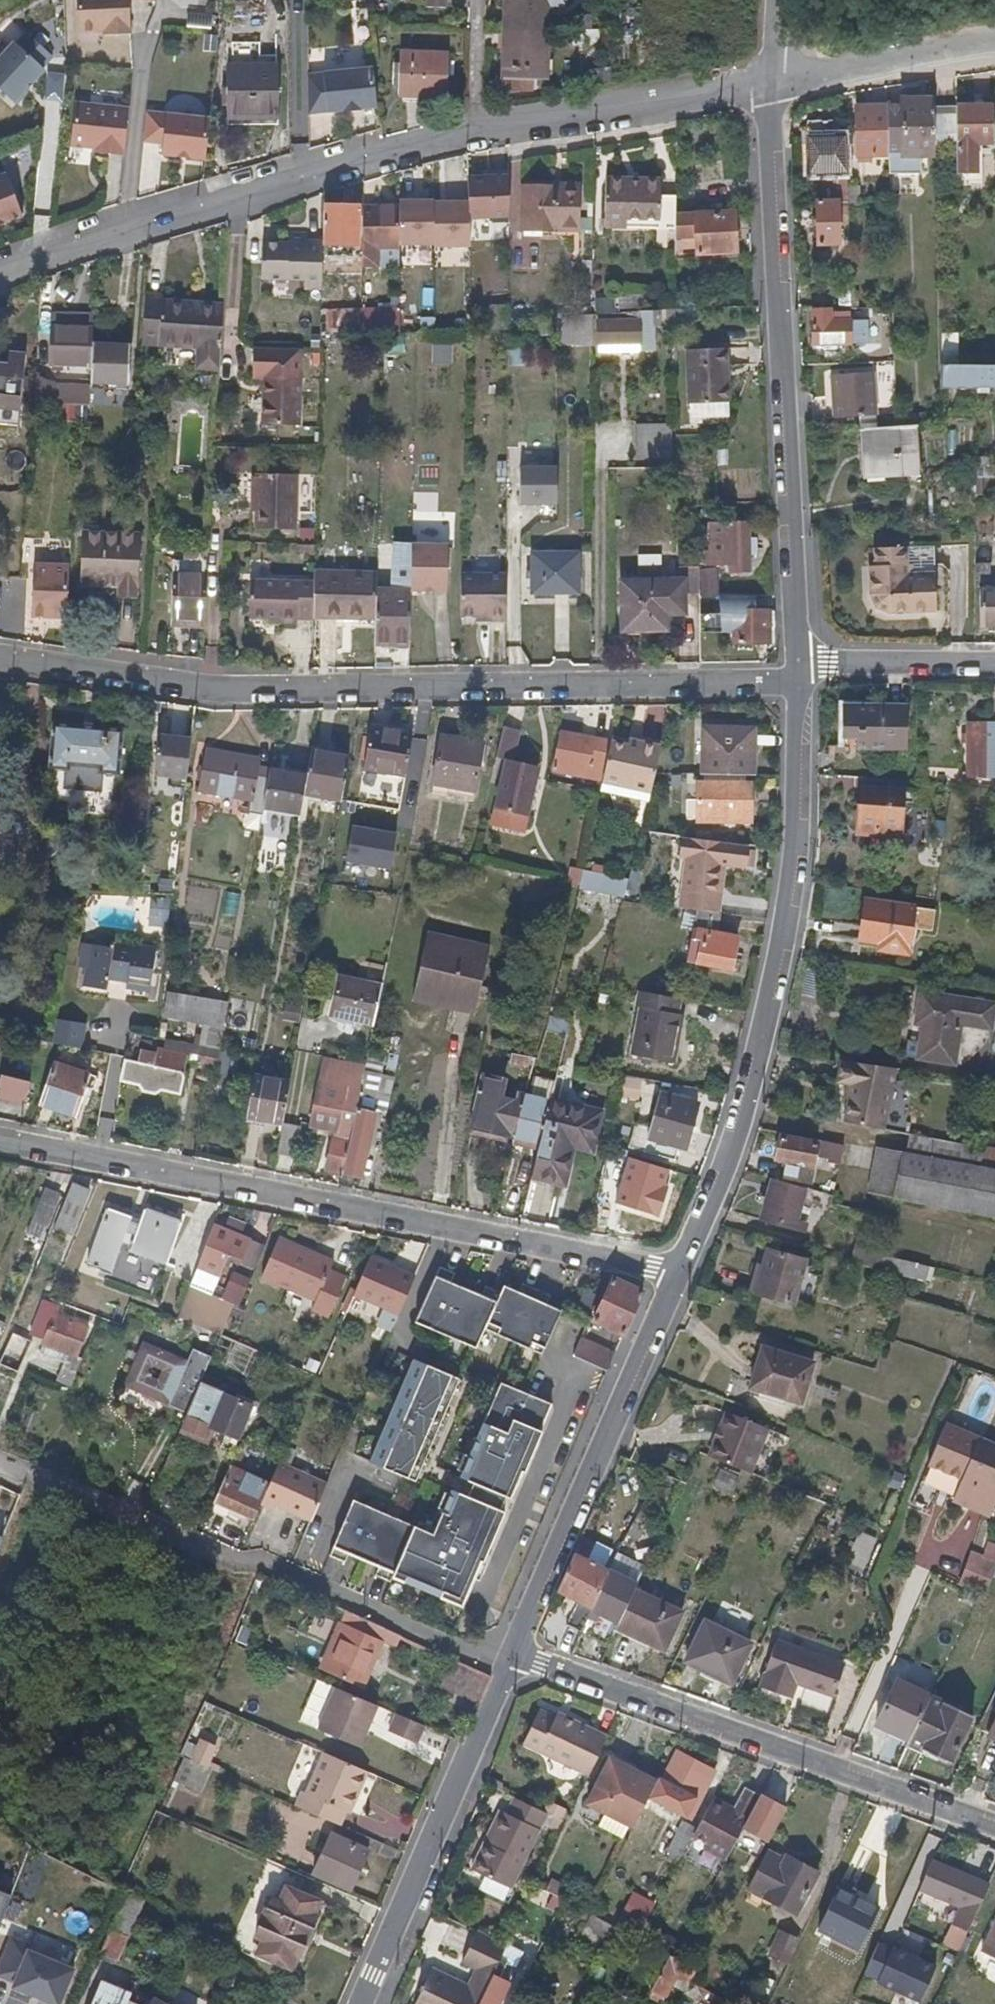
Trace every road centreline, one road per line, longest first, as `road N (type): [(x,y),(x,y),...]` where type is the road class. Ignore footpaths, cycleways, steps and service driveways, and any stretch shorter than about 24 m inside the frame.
road 1 (residential): [(0,655),(202,692),(801,677)]
road 2 (residential): [(0,1142),(678,1274)]
road 3 (residential): [(678,1274),(765,1046),(800,839),(801,677)]
road 4 (residential): [(801,677),(777,89)]
road 5 (residential): [(0,1448),(513,1668)]
road 6 (residential): [(519,1651),(994,1825)]
road 7 (residential): [(0,277),(165,216),(473,137)]
road 8 (residential): [(519,1651),(678,1274)]
road 9 (residential): [(375,2003),(513,1668)]
road 10 (residential): [(473,137),(777,89)]
road 11 (residential): [(777,89),(994,53)]
road 12 (residential): [(994,673),(801,677)]
road 13 (residential): [(473,137),(478,0)]

